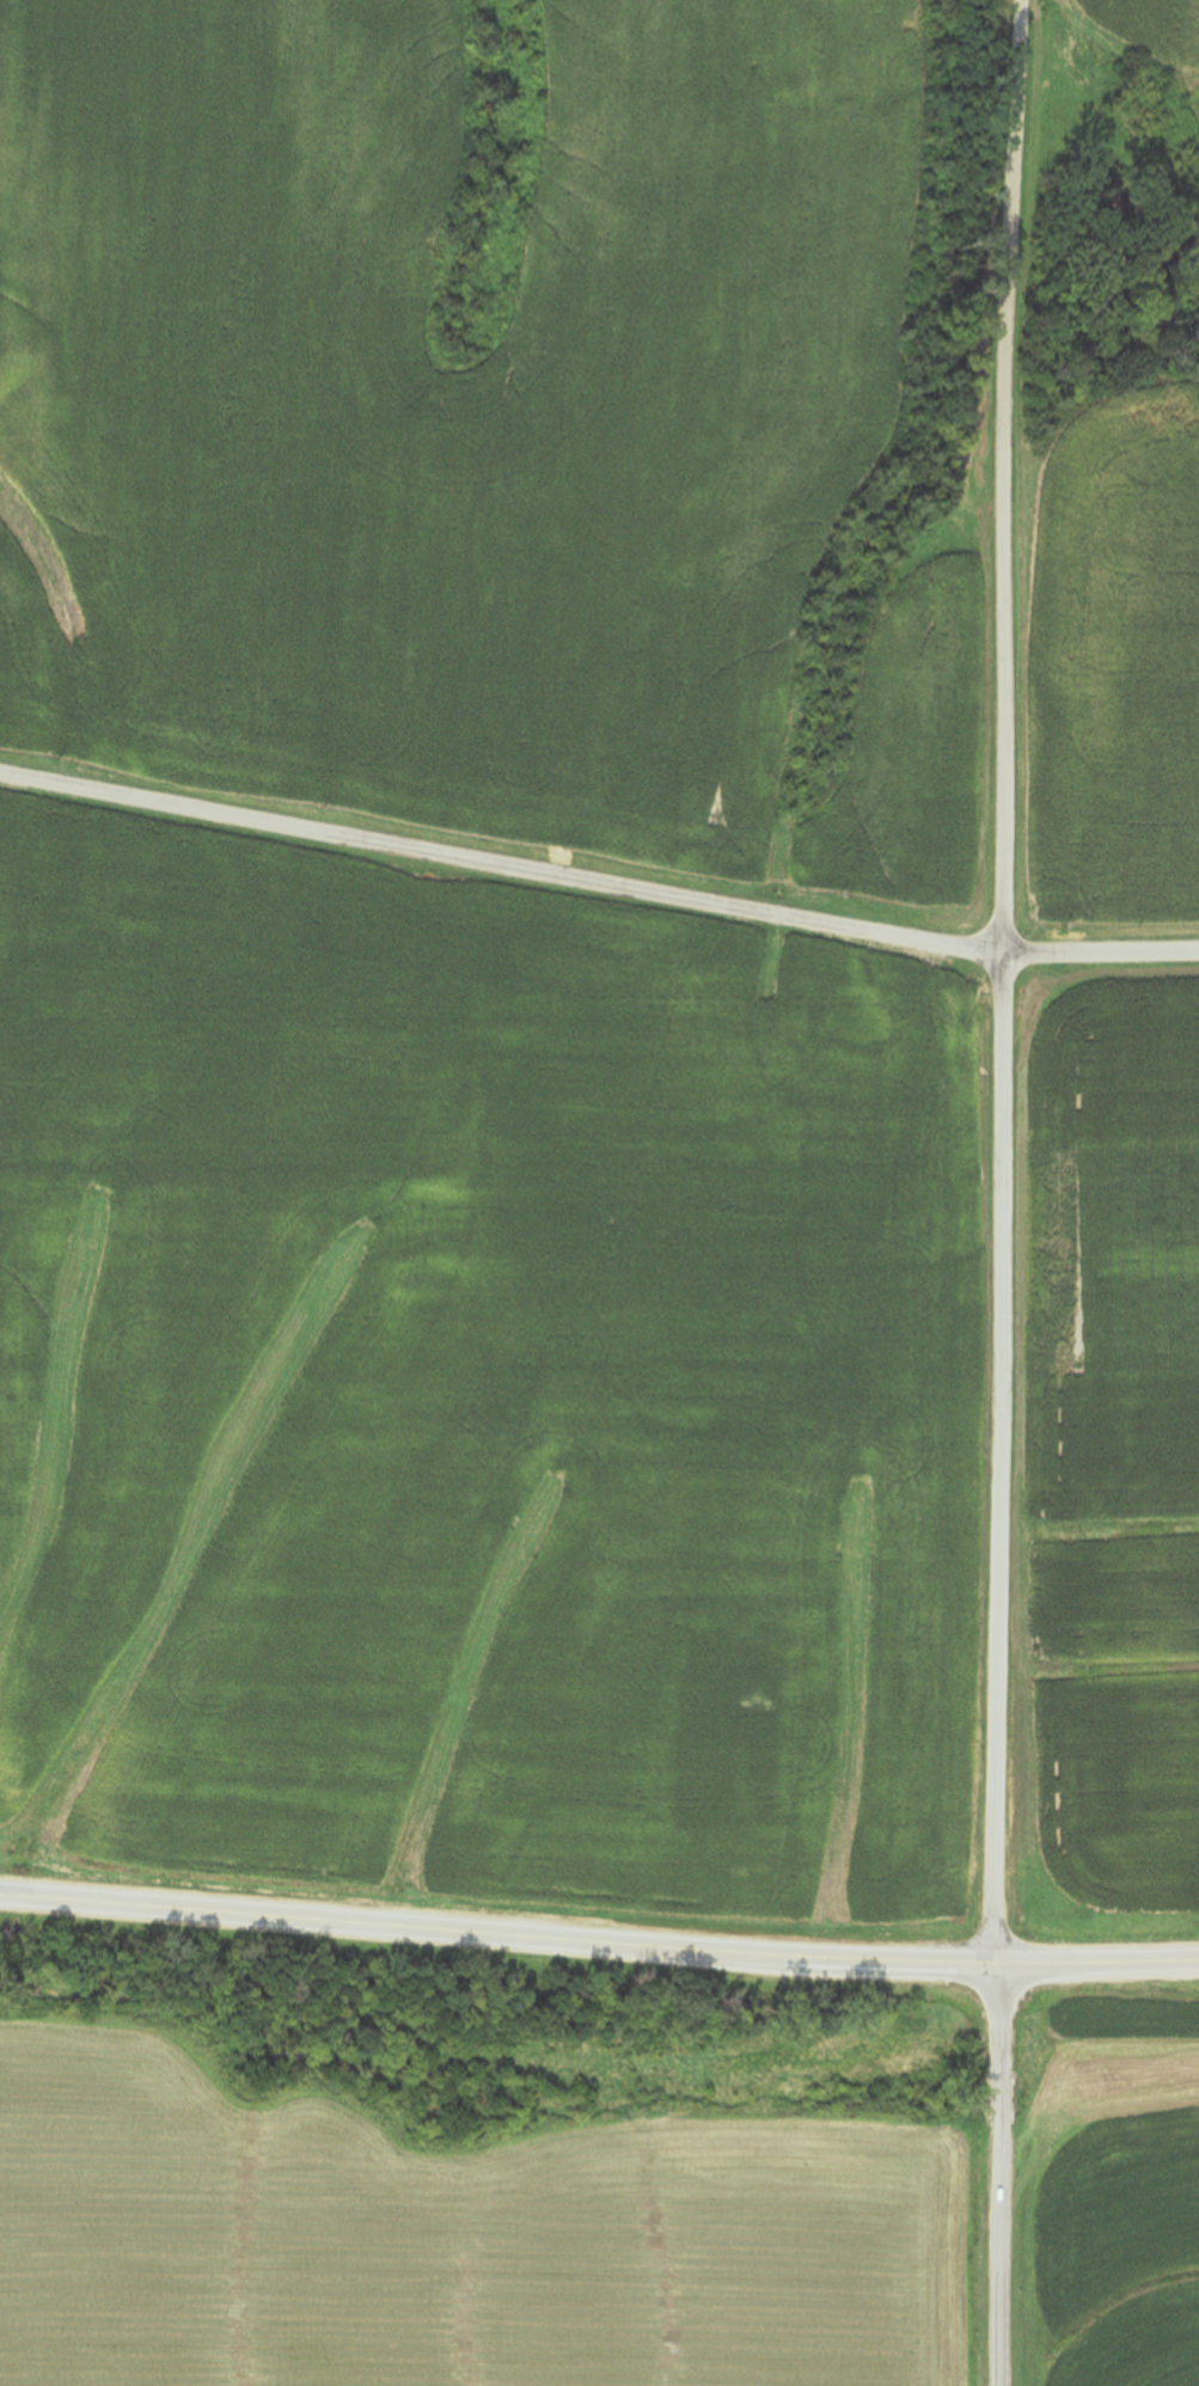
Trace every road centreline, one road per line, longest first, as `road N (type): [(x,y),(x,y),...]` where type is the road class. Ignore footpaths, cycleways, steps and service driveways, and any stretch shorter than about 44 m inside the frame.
road 1 (residential): [(996,1959),(1004,428),(1020,0)]
road 2 (residential): [(1198,946),(1005,949),(918,937),(0,767)]
road 3 (primary): [(996,1959),(800,1956),(0,1893)]
road 4 (secondary): [(996,2385),(996,1959)]
road 5 (primary): [(1198,1957),(996,1959)]

